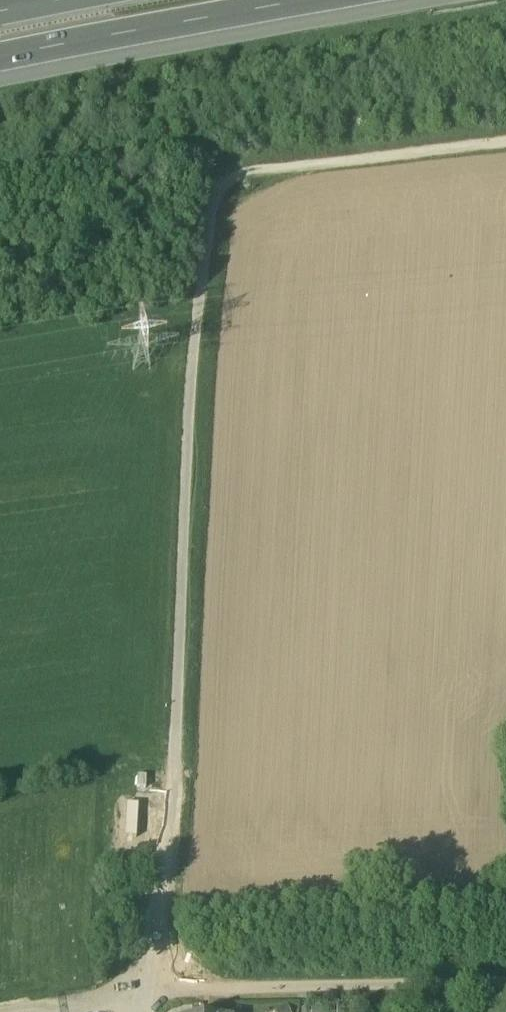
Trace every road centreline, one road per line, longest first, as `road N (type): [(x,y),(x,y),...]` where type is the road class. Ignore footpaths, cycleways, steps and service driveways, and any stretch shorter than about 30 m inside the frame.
road 1 (track): [(150,977),(177,818),(200,366),(220,188),(249,172),(505,144)]
road 2 (motorway): [(0,58),(362,0)]
road 3 (track): [(150,977),(228,991),(505,982)]

